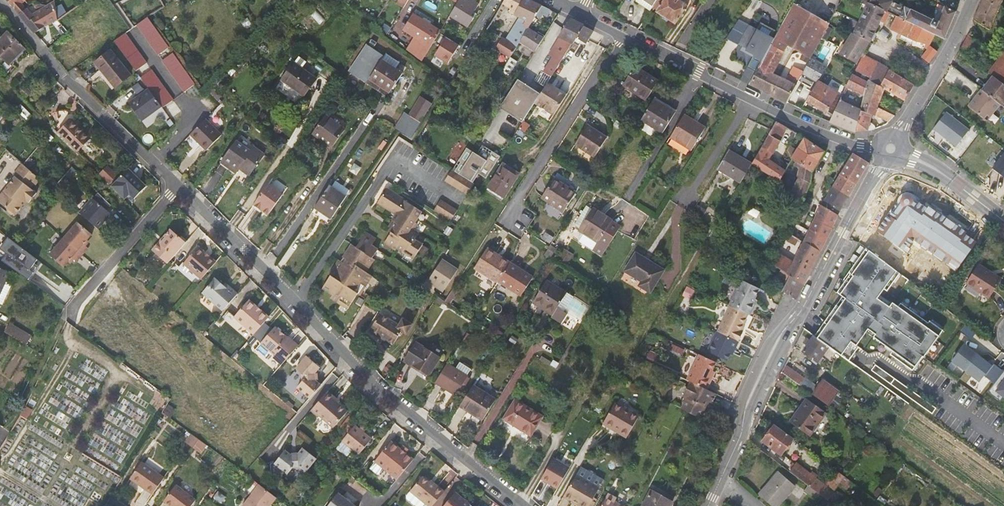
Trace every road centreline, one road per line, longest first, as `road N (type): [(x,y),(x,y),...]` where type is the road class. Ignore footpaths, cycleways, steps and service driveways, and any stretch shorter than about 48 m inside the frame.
road 1 (residential): [(178,189),(391,405),(524,505)]
road 2 (tertiary): [(710,505),(763,364),(800,314),(879,160)]
road 3 (residential): [(624,32),(748,98),(875,151)]
road 4 (residential): [(0,5),(178,189)]
road 5 (residential): [(517,218),(520,195),(624,32)]
road 6 (residential): [(178,189),(74,307)]
road 7 (tertiary): [(901,139),(972,0)]
road 8 (track): [(76,343),(0,468)]
road 9 (track): [(74,307),(71,340),(157,400)]
road 10 (residential): [(1003,221),(905,151)]

